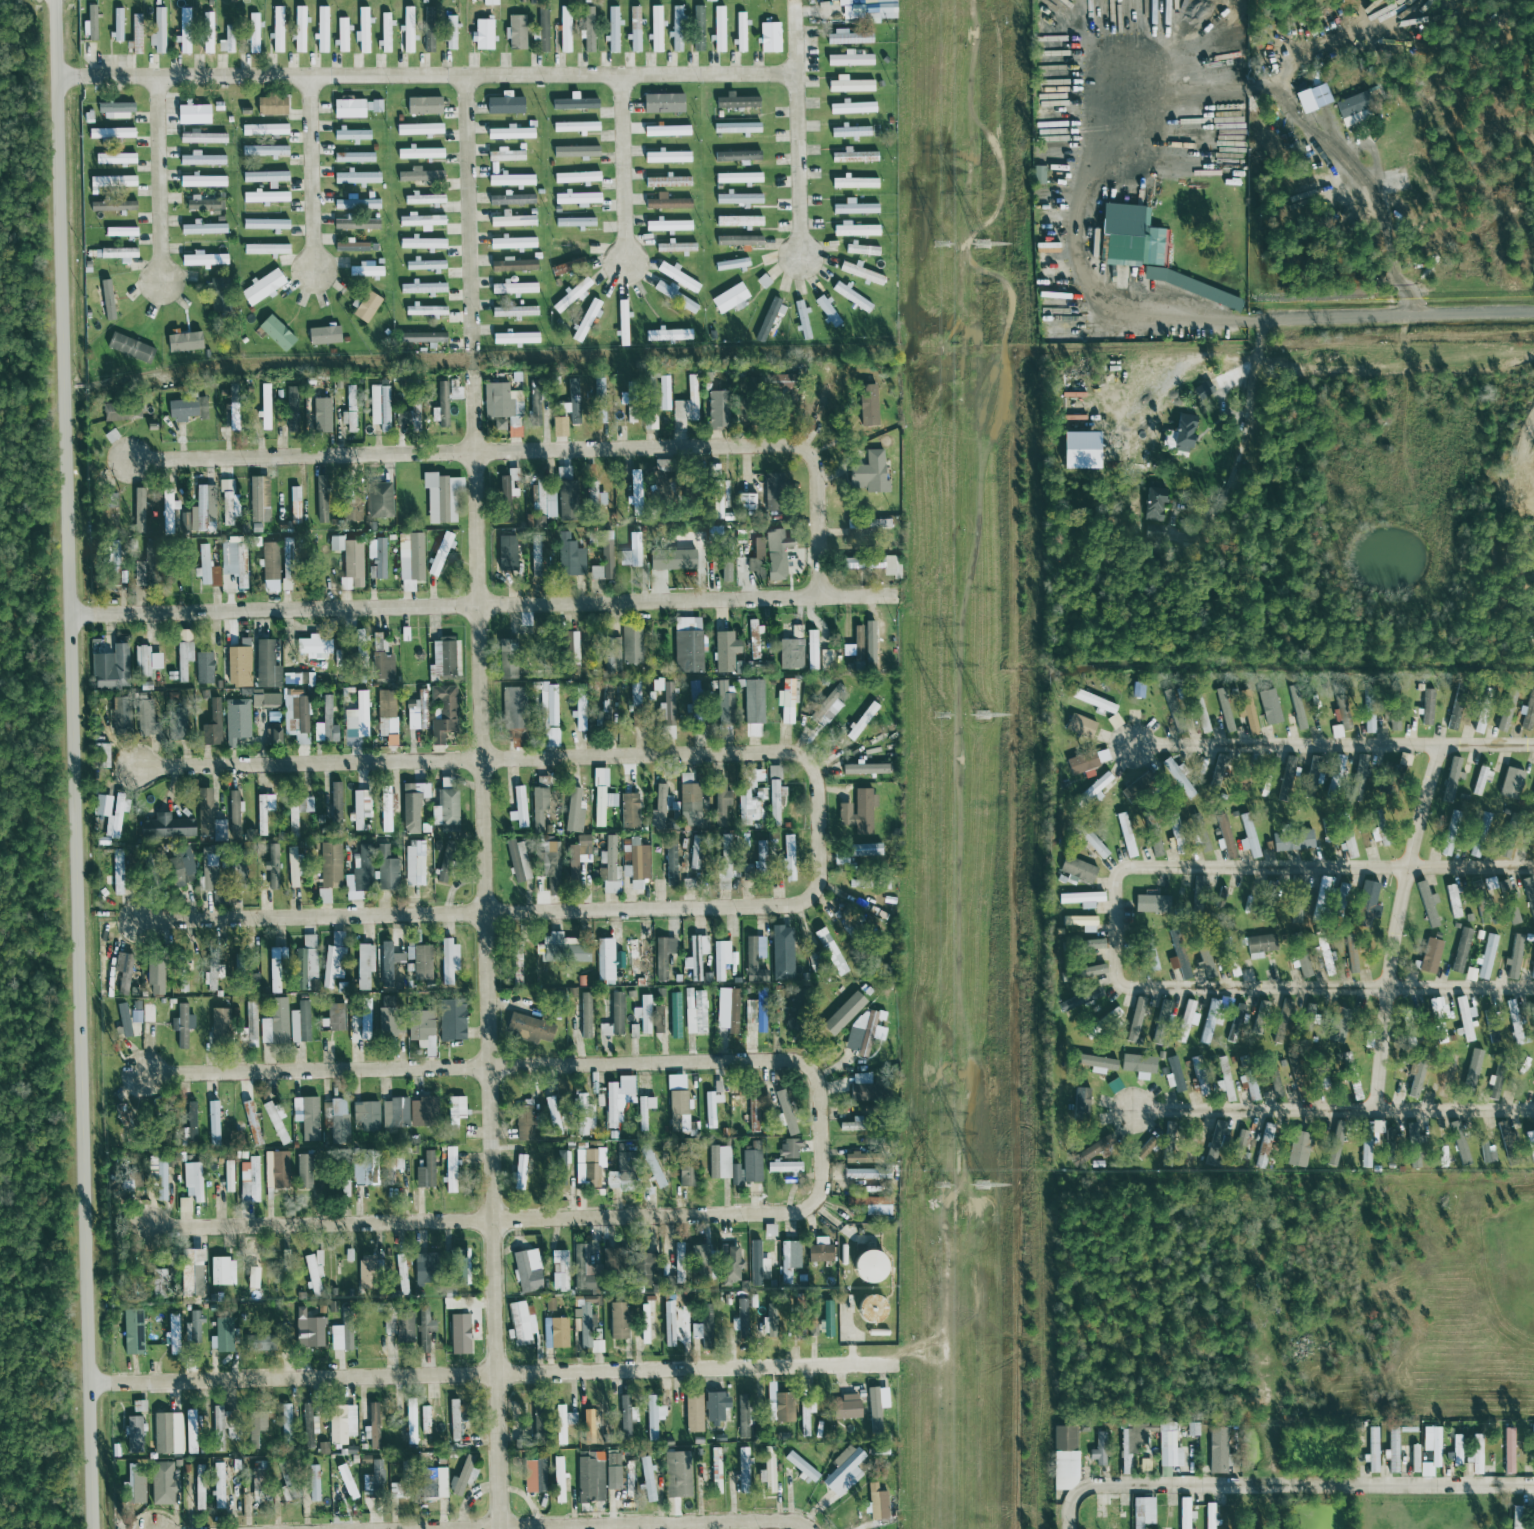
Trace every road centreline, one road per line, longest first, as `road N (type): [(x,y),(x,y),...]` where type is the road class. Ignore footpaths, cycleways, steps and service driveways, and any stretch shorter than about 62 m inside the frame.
road 1 (secondary): [(92,1528),(87,1079),(54,0)]
road 2 (residential): [(501,1528),(473,379)]
road 3 (residential): [(129,462),(799,445),(815,456),(821,475),(824,595)]
road 4 (residential): [(70,614),(899,593)]
road 5 (residential): [(89,1384),(897,1367)]
road 6 (residential): [(138,768),(787,751),(809,761),(817,780),(820,830)]
road 7 (residential): [(143,1077),(783,1061),(813,1073),(823,1140)]
road 8 (residential): [(142,919),(792,907),(820,882),(820,830)]
road 9 (residential): [(56,78),(794,76)]
road 10 (residential): [(152,1227),(798,1213),(817,1199),(823,1140)]
road 11 (residential): [(1077,1528),(1081,1501),(1110,1484),(1533,1485)]
road 12 (residential): [(501,1528),(783,1520),(808,1528)]
road 13 (residential): [(469,342),(465,77)]
road 14 (residential): [(794,1),(800,260)]
road 15 (residential): [(156,78),(160,283)]
road 16 (residential): [(312,77),(314,273)]
road 17 (residential): [(622,76),(624,265)]

